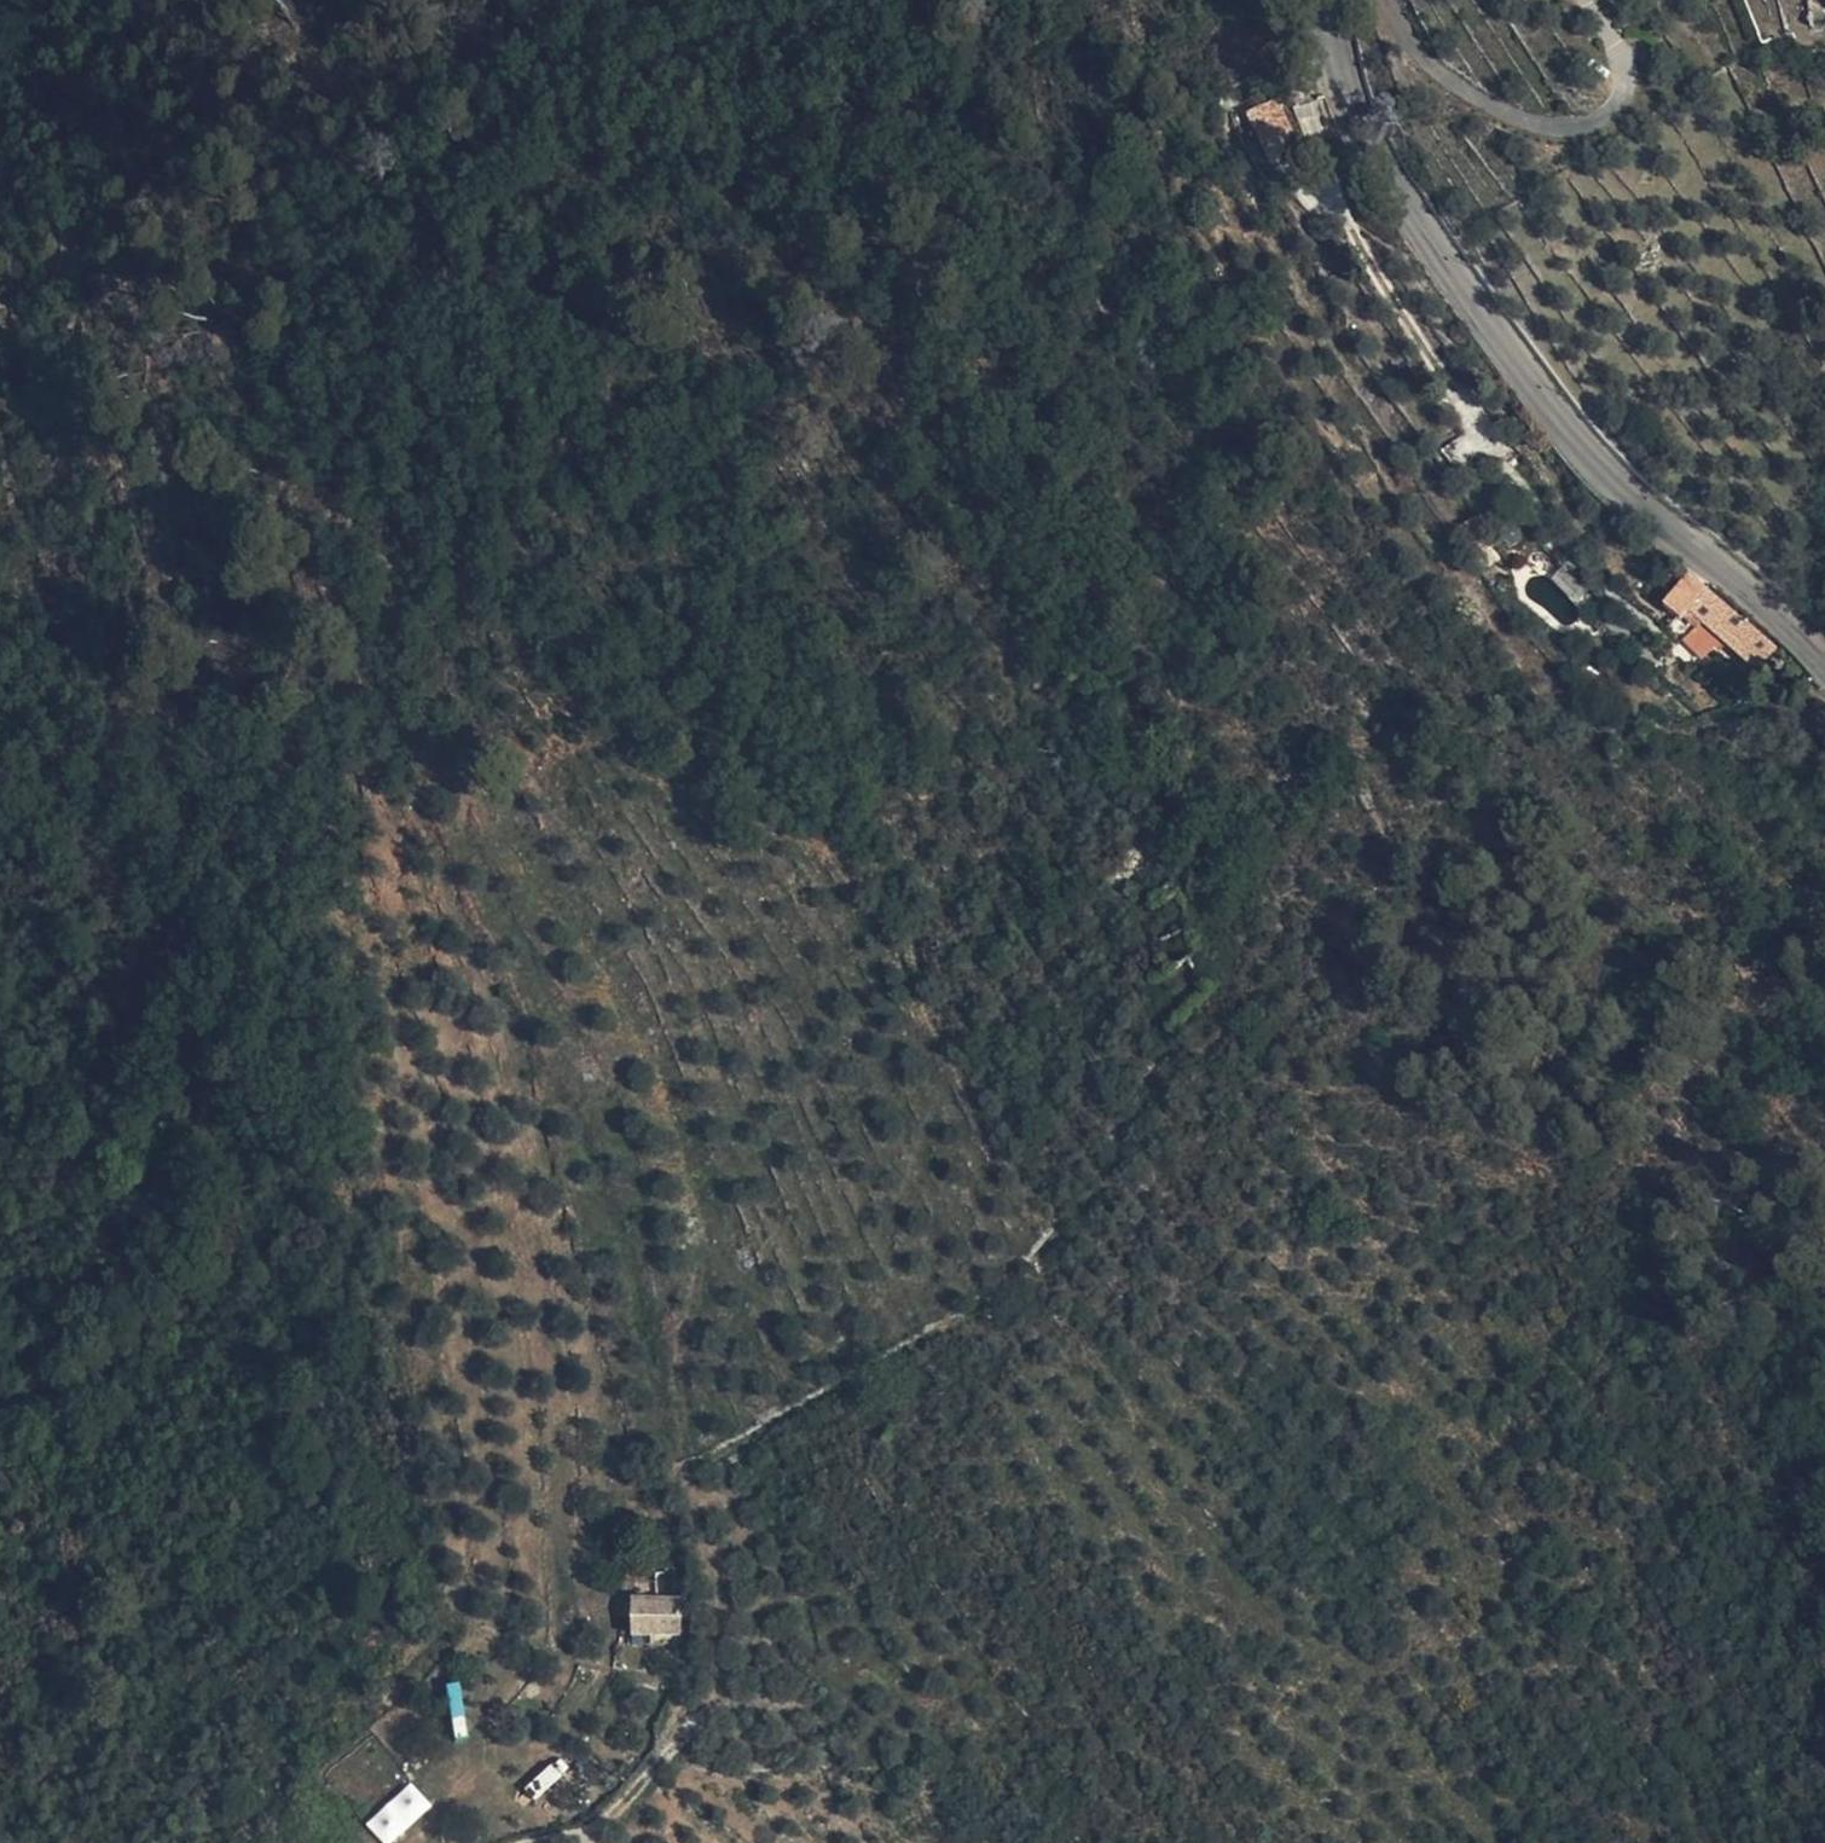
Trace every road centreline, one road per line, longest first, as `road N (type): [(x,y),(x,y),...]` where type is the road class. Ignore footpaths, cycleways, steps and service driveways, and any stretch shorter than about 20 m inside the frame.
road 1 (tertiary): [(1325,0),(1357,126),(1477,323),(1602,461),(1824,670)]
road 2 (track): [(684,1483),(708,1627),(680,1741),(609,1816),(526,1842)]

